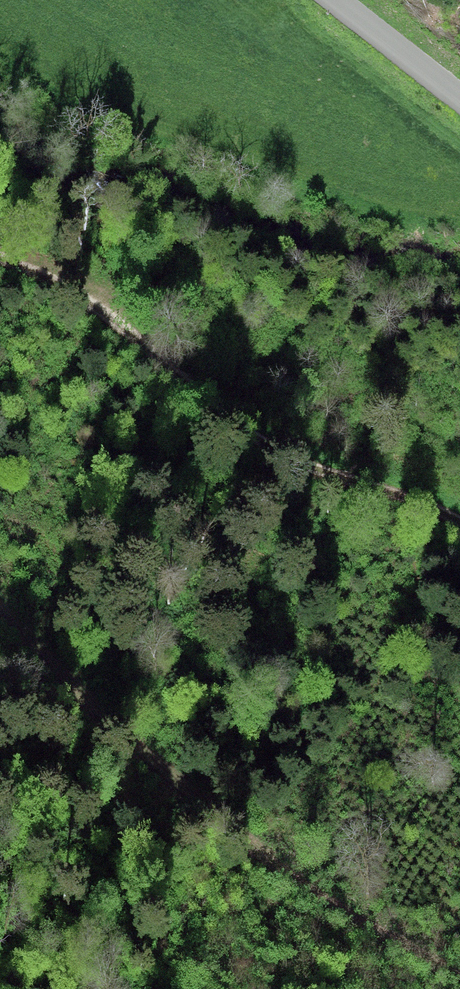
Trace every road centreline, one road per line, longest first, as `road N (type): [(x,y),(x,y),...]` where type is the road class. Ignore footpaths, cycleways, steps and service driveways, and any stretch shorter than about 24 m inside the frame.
road 1 (track): [(0,604),(268,866),(459,979)]
road 2 (track): [(459,534),(297,463),(195,392),(120,302),(0,259)]
road 3 (tertiary): [(334,0),(459,98)]

